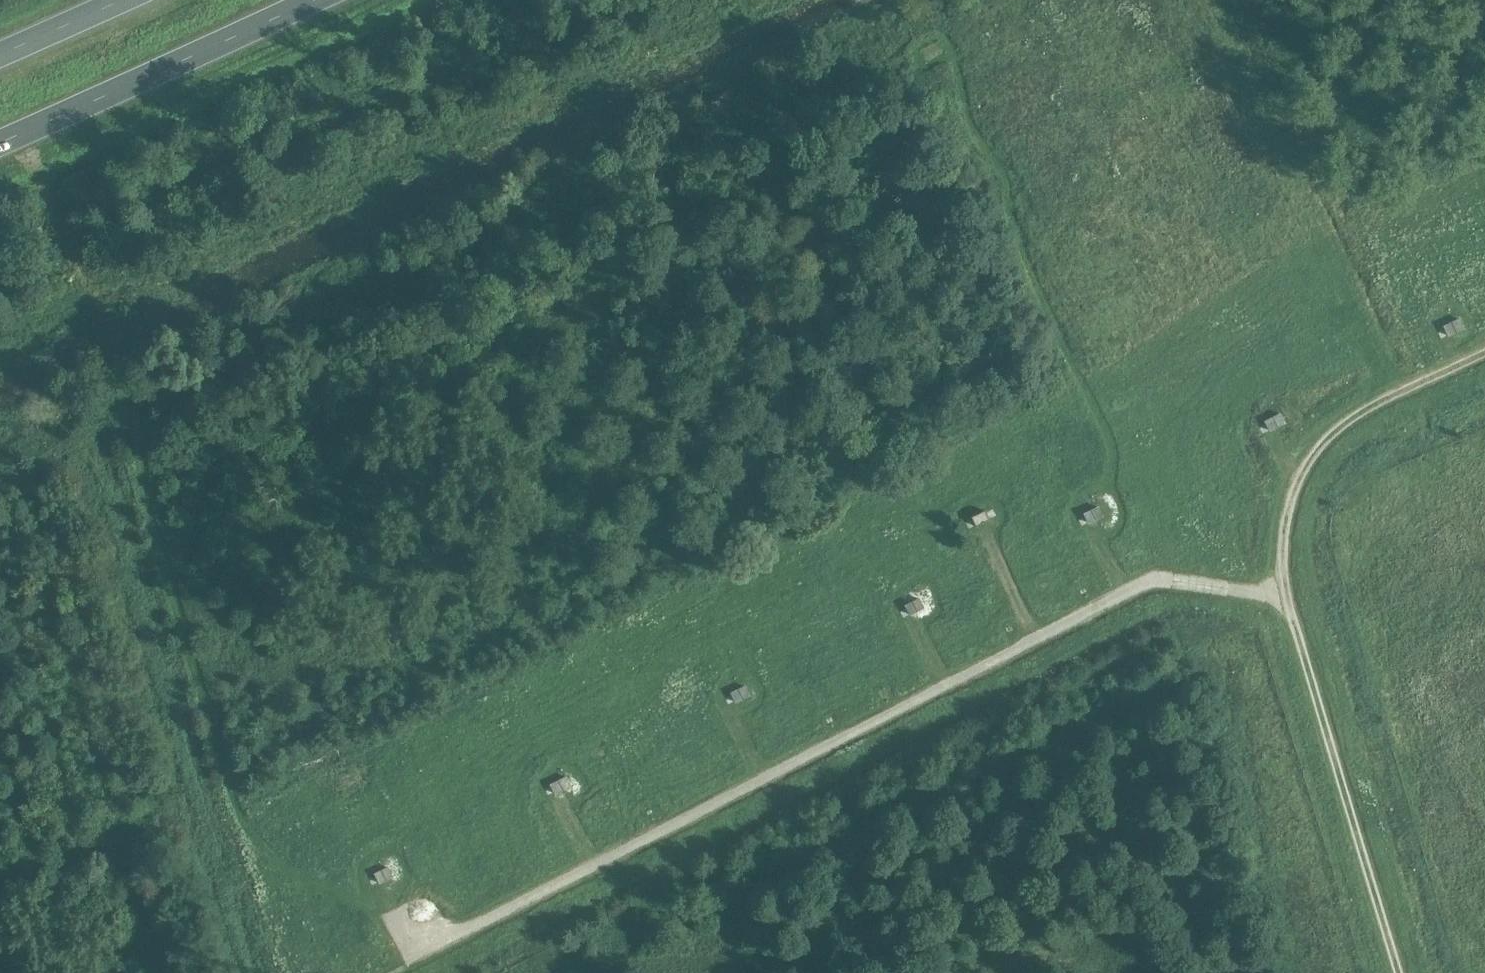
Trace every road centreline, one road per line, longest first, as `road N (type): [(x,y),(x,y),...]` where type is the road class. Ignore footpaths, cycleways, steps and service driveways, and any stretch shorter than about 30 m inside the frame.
road 1 (track): [(1484,354),(1383,401),(1331,436),(1305,467),(1282,542),(1303,657),(1399,972)]
road 2 (trunk): [(0,146),(315,0)]
road 3 (trunk): [(124,0),(0,55)]

